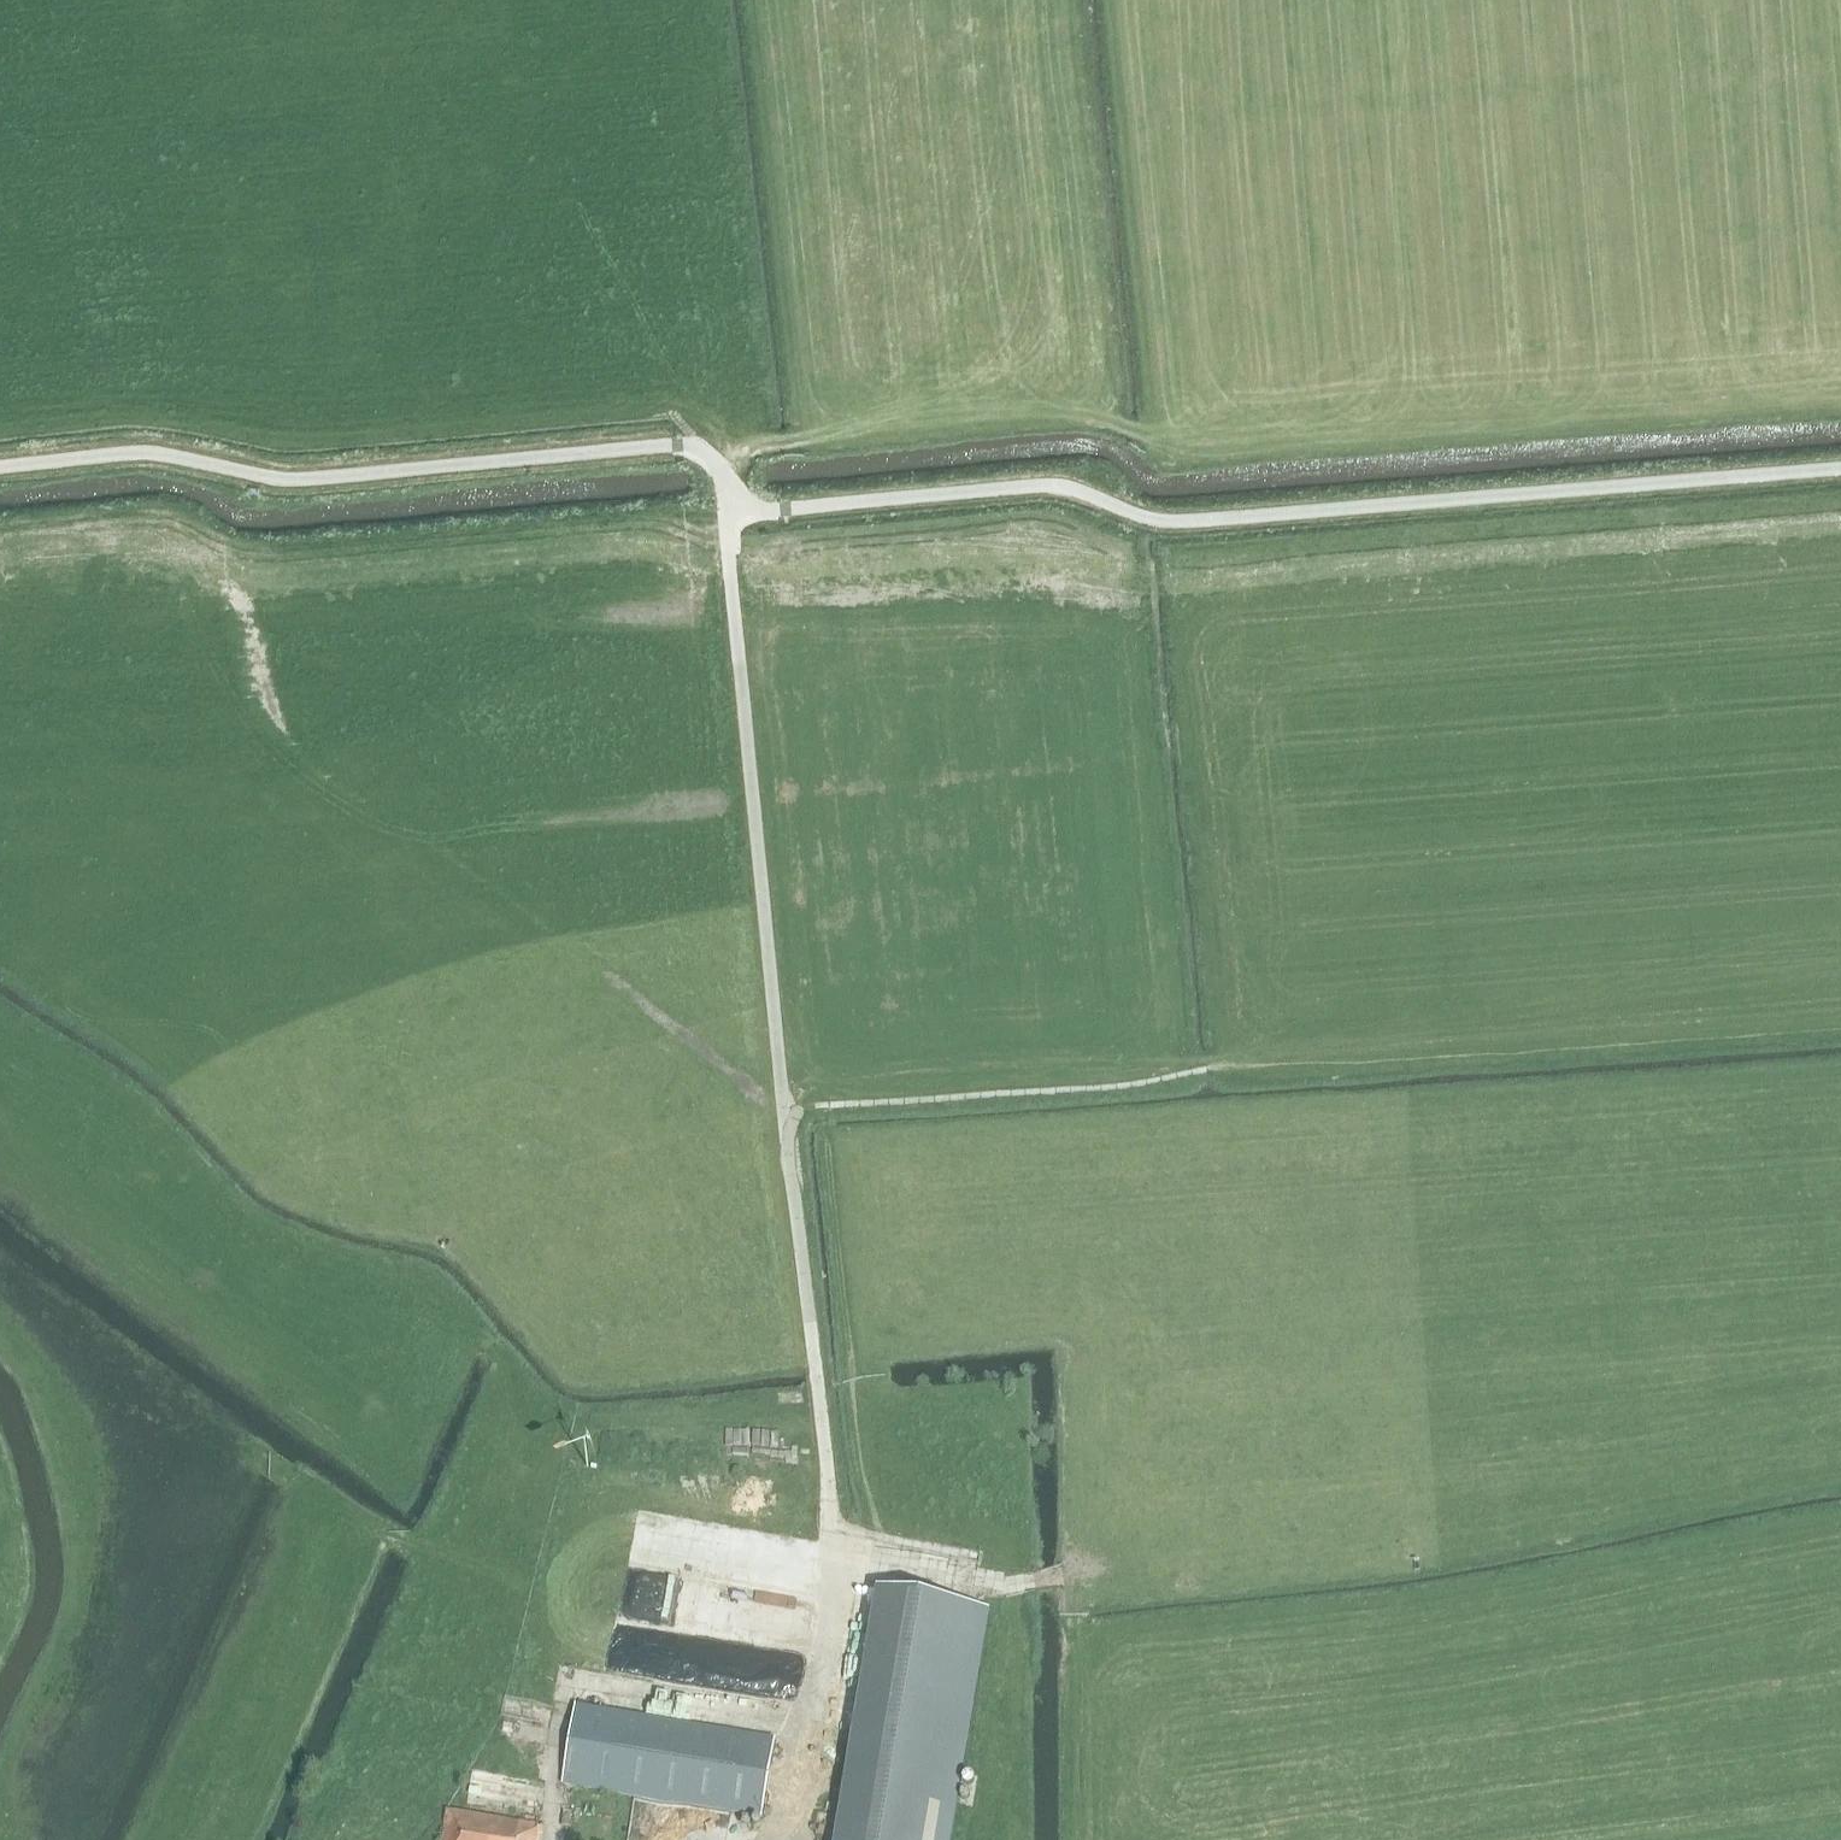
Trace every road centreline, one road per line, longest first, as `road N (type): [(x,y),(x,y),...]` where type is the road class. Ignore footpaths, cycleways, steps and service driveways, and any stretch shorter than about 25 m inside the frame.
road 1 (unclassified): [(0,468),(147,450),(293,480),(677,444),(700,450),(737,496),(758,509),(1059,487),(1172,524),(1840,468)]

